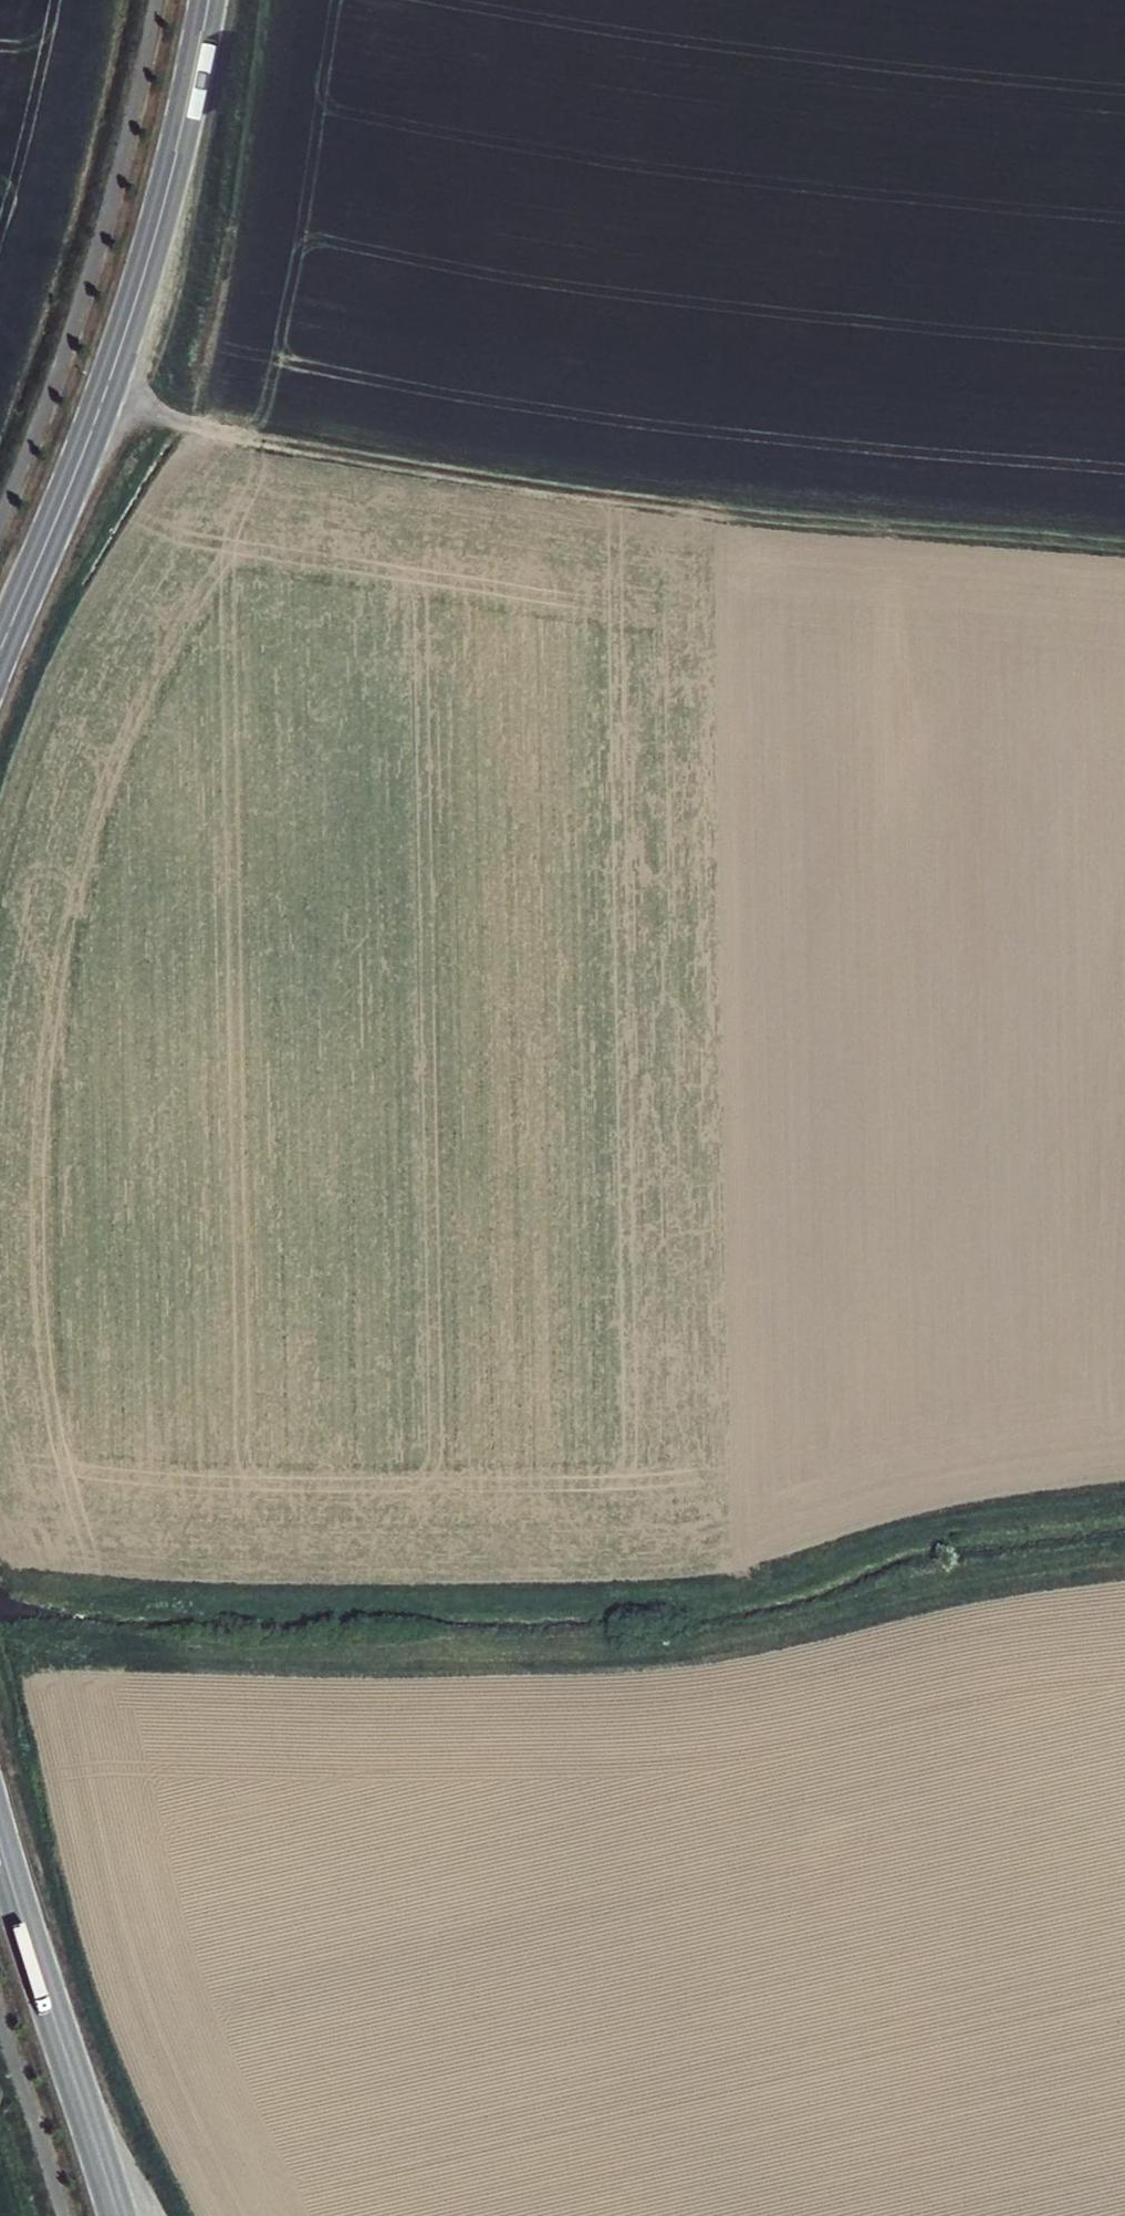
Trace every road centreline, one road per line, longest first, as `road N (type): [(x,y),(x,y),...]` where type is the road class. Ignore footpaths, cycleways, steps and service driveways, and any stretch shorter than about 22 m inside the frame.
road 1 (tertiary): [(0,650),(115,361),(167,189),(207,0)]
road 2 (tertiary): [(0,1848),(116,2215)]

